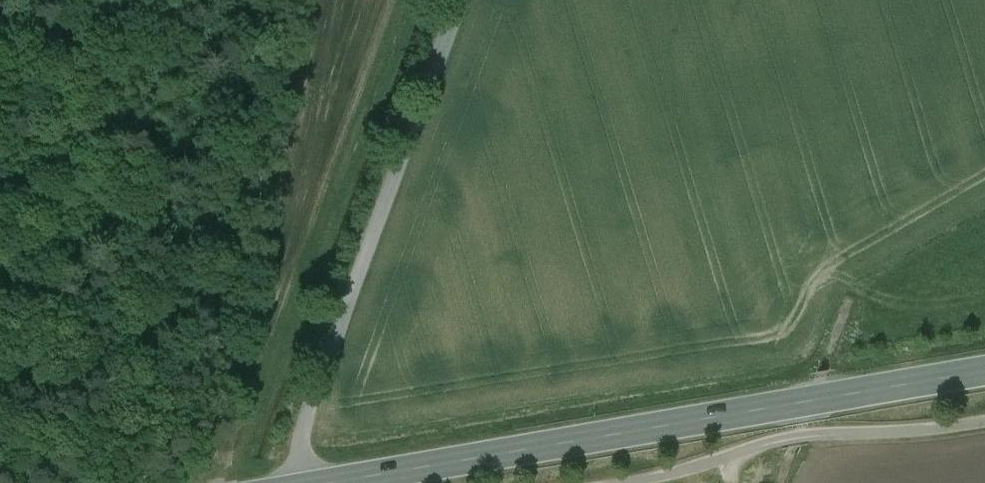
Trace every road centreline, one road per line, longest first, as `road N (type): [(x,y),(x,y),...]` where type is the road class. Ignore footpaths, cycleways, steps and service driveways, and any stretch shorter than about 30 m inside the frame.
road 1 (primary): [(984,371),(326,482)]
road 2 (track): [(458,0),(304,432),(307,482)]
road 3 (track): [(781,482),(853,294)]

